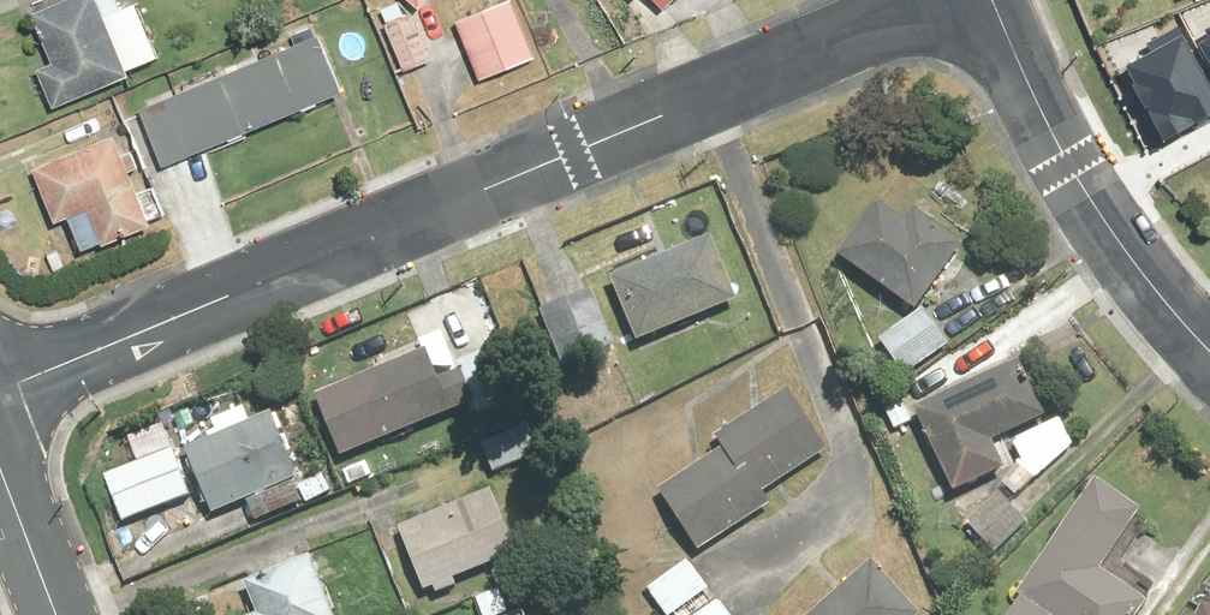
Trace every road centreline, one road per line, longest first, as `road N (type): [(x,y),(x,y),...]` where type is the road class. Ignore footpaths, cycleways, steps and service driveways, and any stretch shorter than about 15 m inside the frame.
road 1 (residential): [(933,0),(0,395)]
road 2 (residential): [(990,0),(1088,201),(1209,350)]
road 3 (secondary): [(62,614),(0,452)]

